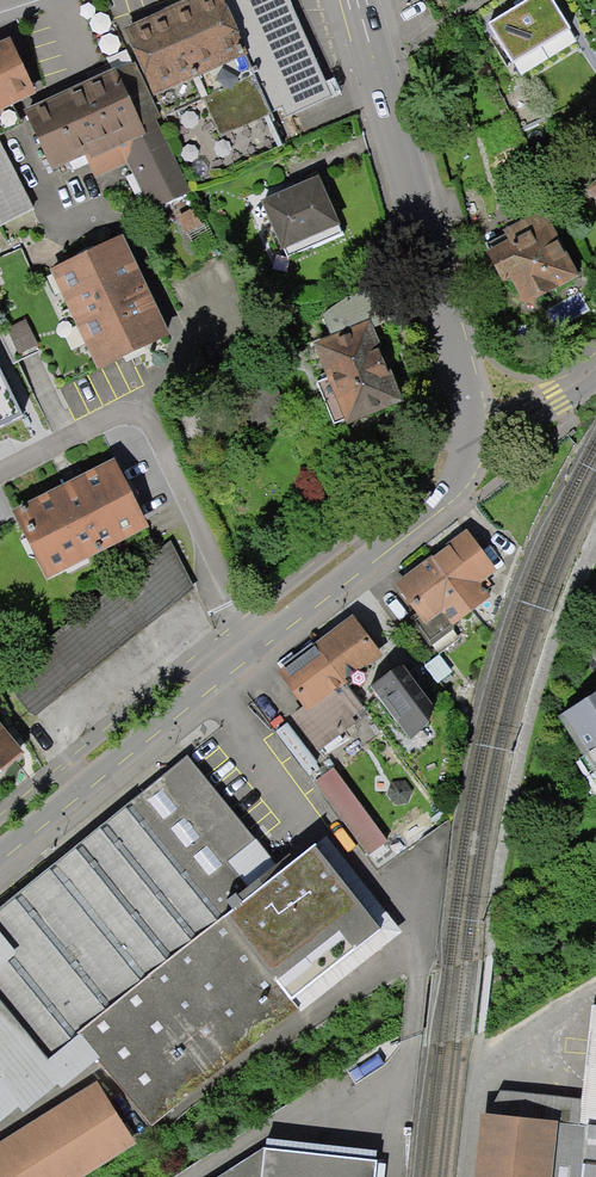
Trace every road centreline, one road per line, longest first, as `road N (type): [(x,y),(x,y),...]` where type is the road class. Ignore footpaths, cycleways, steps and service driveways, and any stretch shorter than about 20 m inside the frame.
road 1 (secondary): [(0,859),(406,534),(465,466),(475,425)]
road 2 (secondary): [(475,425),(355,0)]
road 3 (residential): [(475,425),(556,397),(595,371)]

